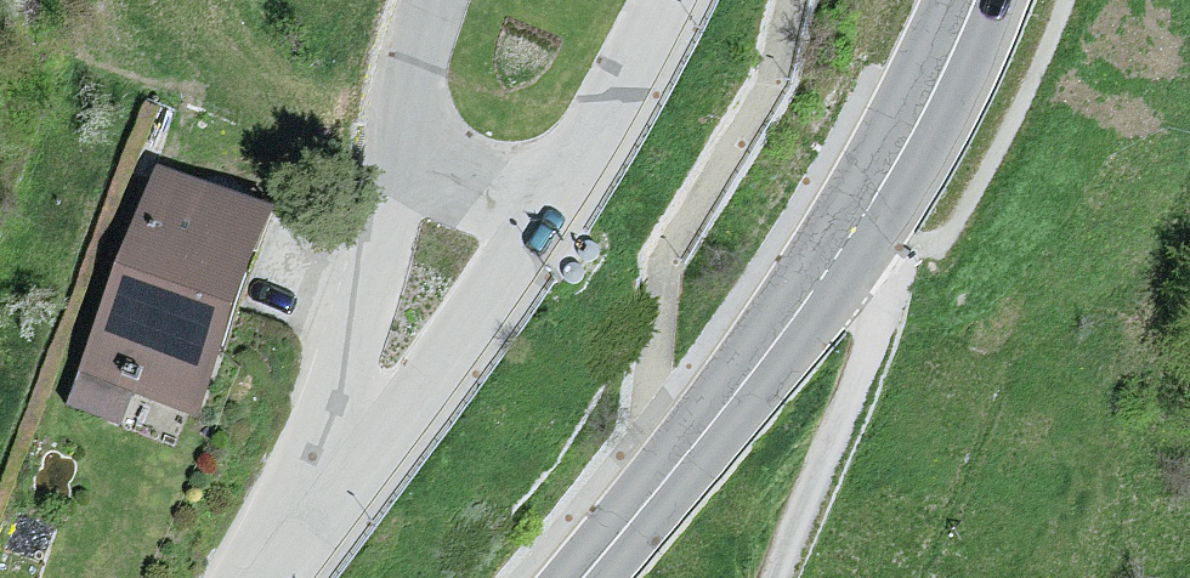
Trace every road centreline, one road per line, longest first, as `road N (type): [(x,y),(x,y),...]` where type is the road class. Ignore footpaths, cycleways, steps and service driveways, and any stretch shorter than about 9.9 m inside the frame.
road 1 (residential): [(284,577),(528,233)]
road 2 (secondary): [(583,577),(839,253)]
road 3 (residential): [(774,577),(875,333),(873,288),(839,253)]
road 4 (secondary): [(839,253),(971,0)]
road 5 (residential): [(528,233),(471,191),(429,138),(421,100),(438,0)]
road 6 (residential): [(528,233),(574,166),(663,0)]

